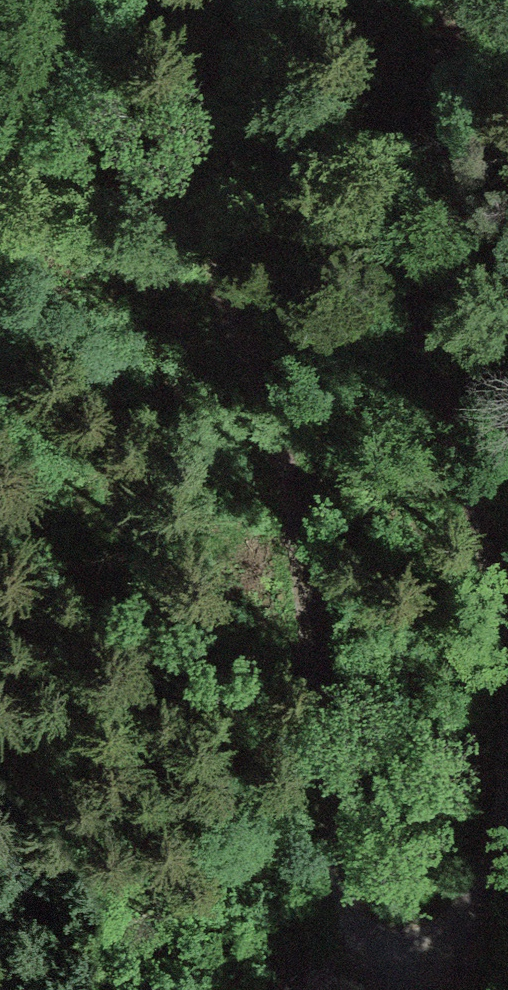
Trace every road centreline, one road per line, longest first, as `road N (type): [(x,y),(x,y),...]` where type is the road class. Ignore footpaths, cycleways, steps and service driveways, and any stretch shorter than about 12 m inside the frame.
road 1 (track): [(262,0),(218,267),(284,453),(354,902),(386,962),(447,947)]
road 2 (track): [(466,0),(404,156),(406,317),(494,562),(507,636)]
road 3 (track): [(507,797),(493,863),(447,947)]

